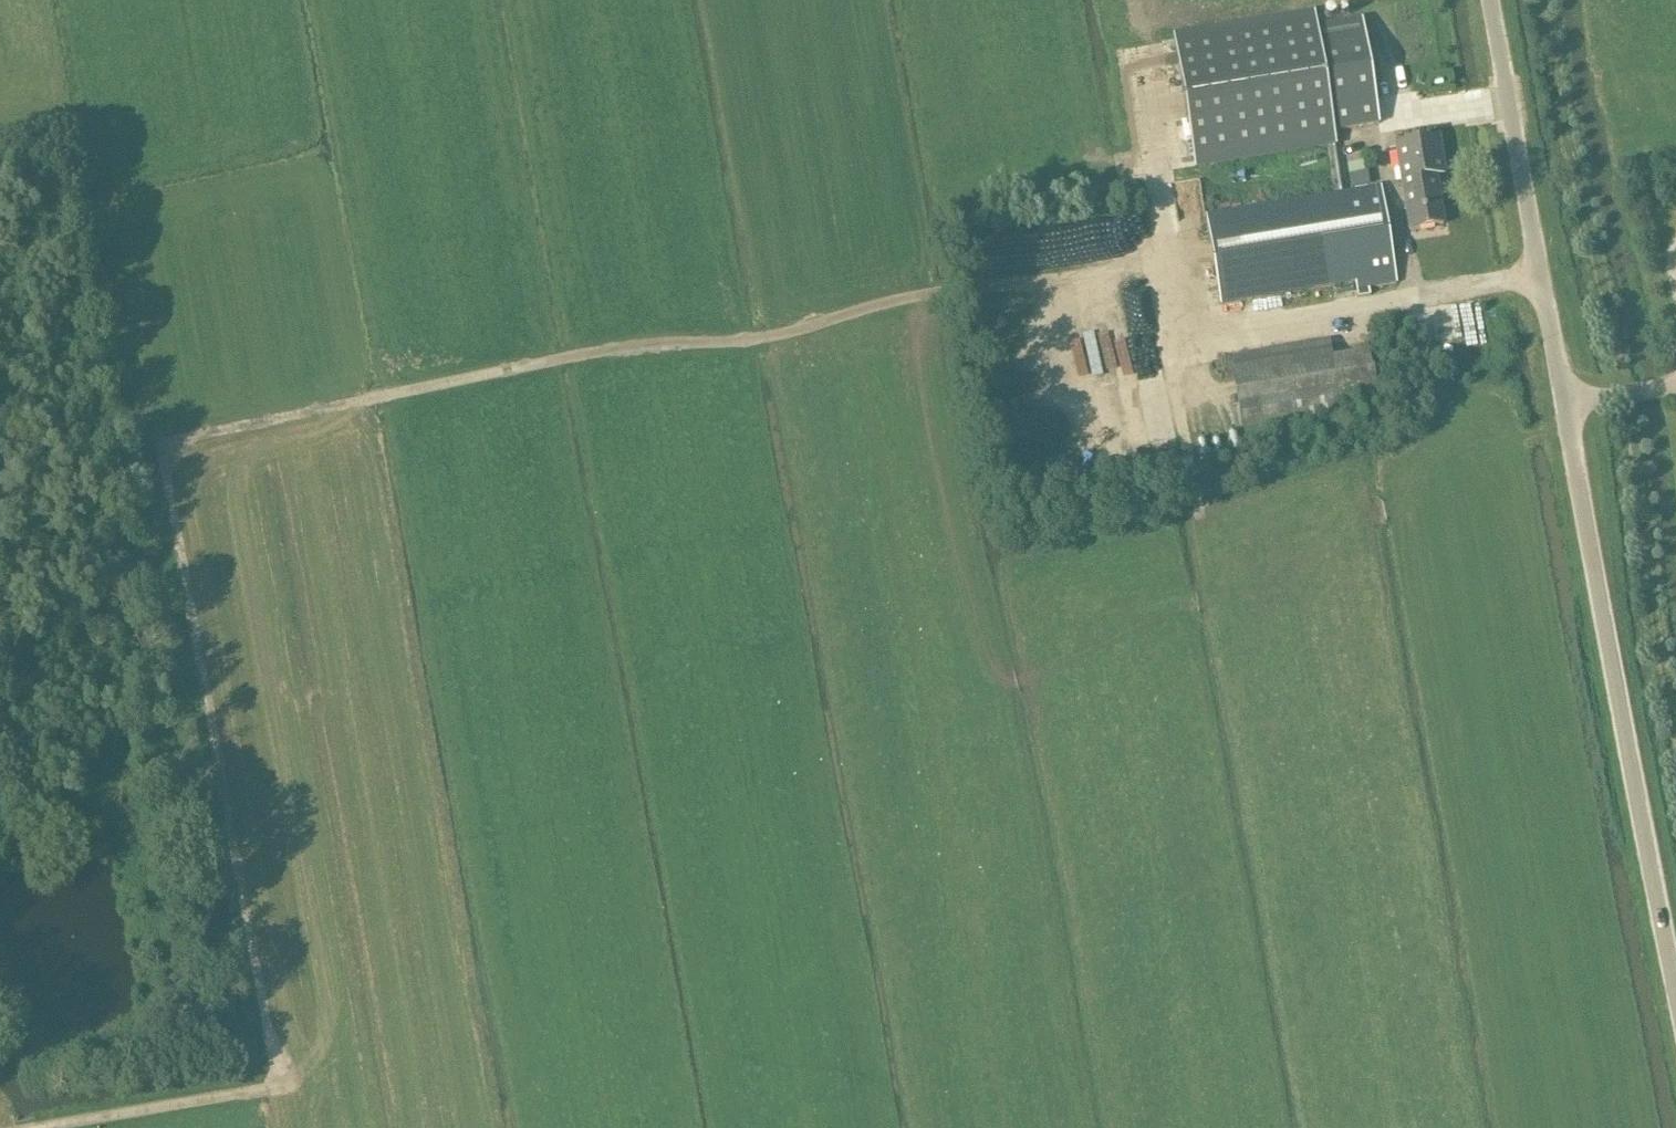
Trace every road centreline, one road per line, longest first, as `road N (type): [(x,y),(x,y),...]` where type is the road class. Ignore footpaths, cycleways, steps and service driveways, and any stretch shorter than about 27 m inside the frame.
road 1 (track): [(42,1127),(271,1089),(277,1061),(173,512),(172,446),(662,339),(706,343),(1175,256),(1202,344)]
road 2 (unclassified): [(1675,974),(1486,0)]

